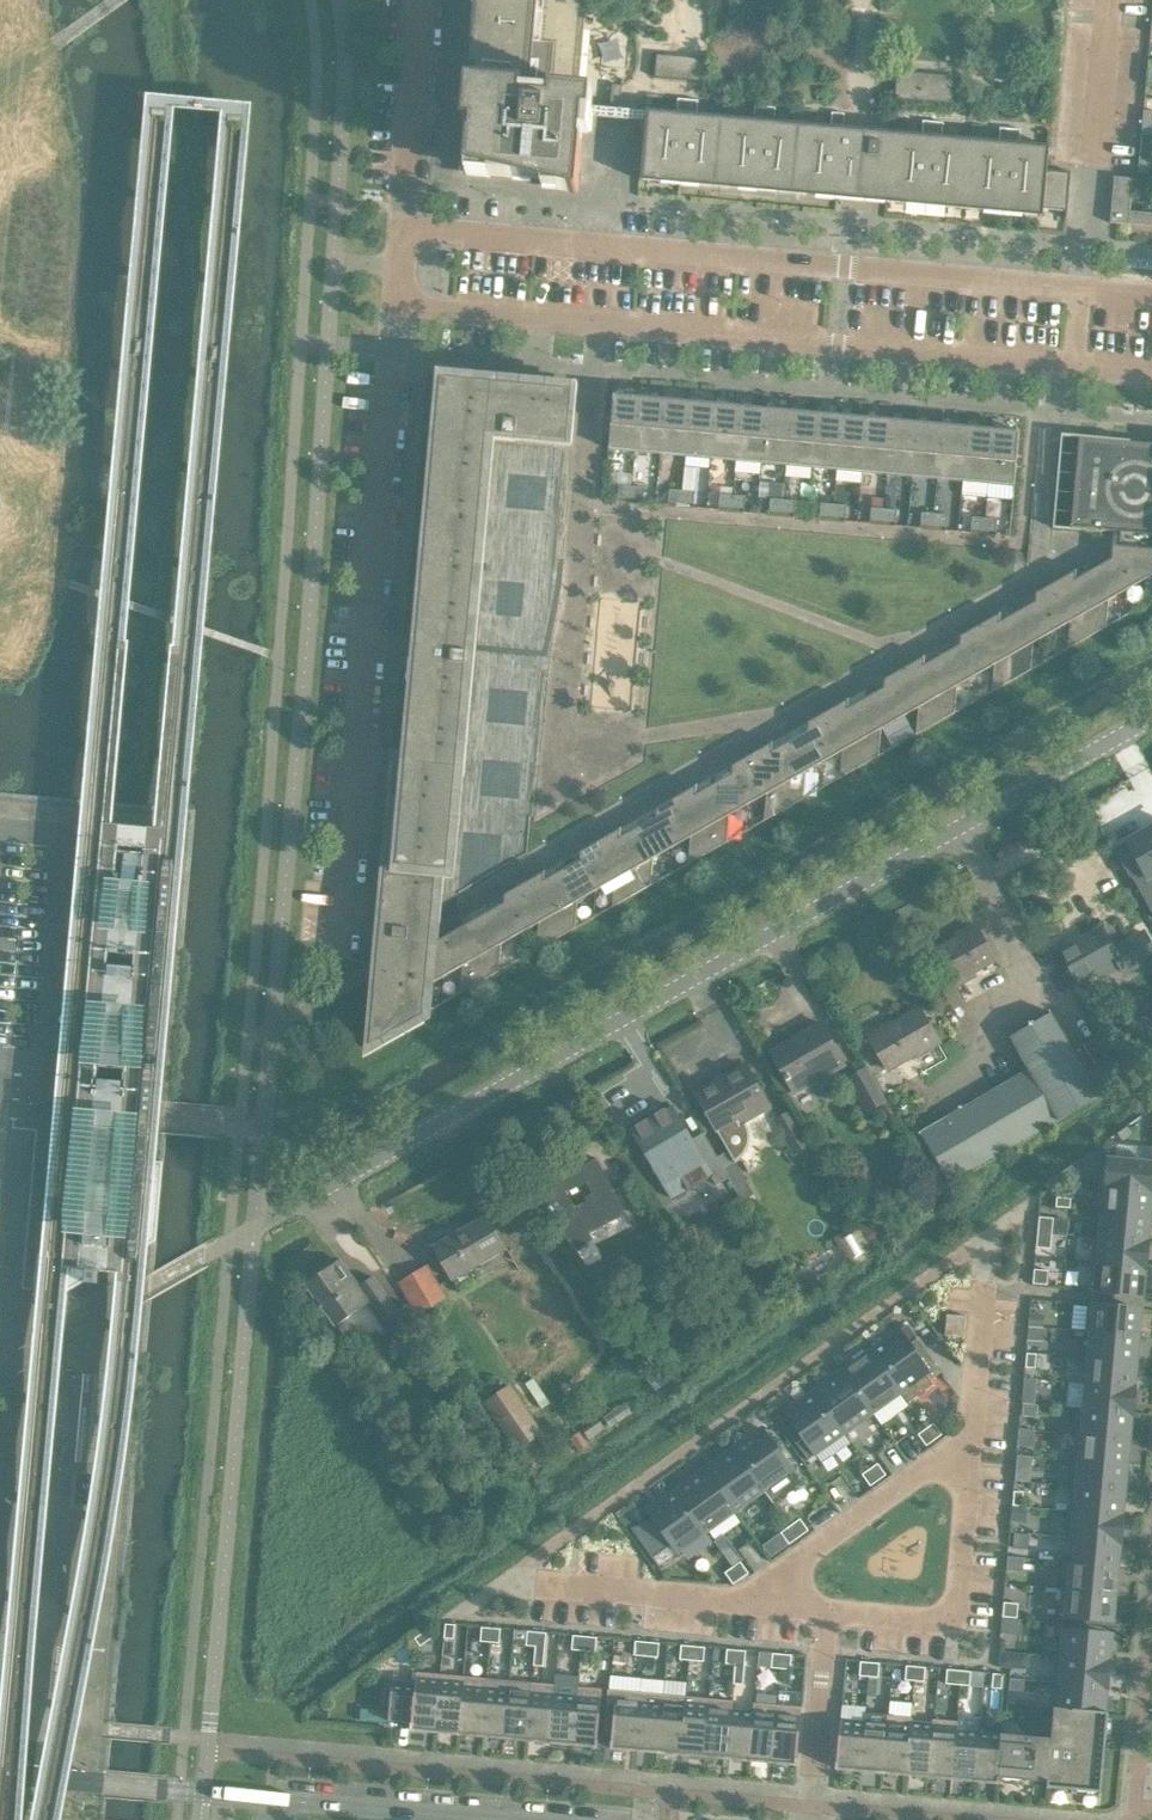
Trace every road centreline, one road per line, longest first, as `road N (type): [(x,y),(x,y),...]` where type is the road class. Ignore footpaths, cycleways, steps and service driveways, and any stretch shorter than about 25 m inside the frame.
road 1 (residential): [(255,1227),(1151,717)]
road 2 (residential): [(1081,289),(399,223),(392,301)]
road 3 (residential): [(392,301),(1074,366)]
road 4 (residential): [(338,955),(392,301)]
road 5 (residential): [(828,1611),(933,1620),(954,1613),(970,1459)]
road 6 (residential): [(502,1582),(769,1602)]
road 7 (tertiary): [(277,1798),(16,1776)]
road 8 (residential): [(769,1602),(792,1565),(921,1473),(970,1459)]
road 9 (tertiary): [(515,1819),(277,1798)]
road 10 (residential): [(970,1459),(990,1231)]
road 11 (residential): [(828,1611),(810,1819)]

